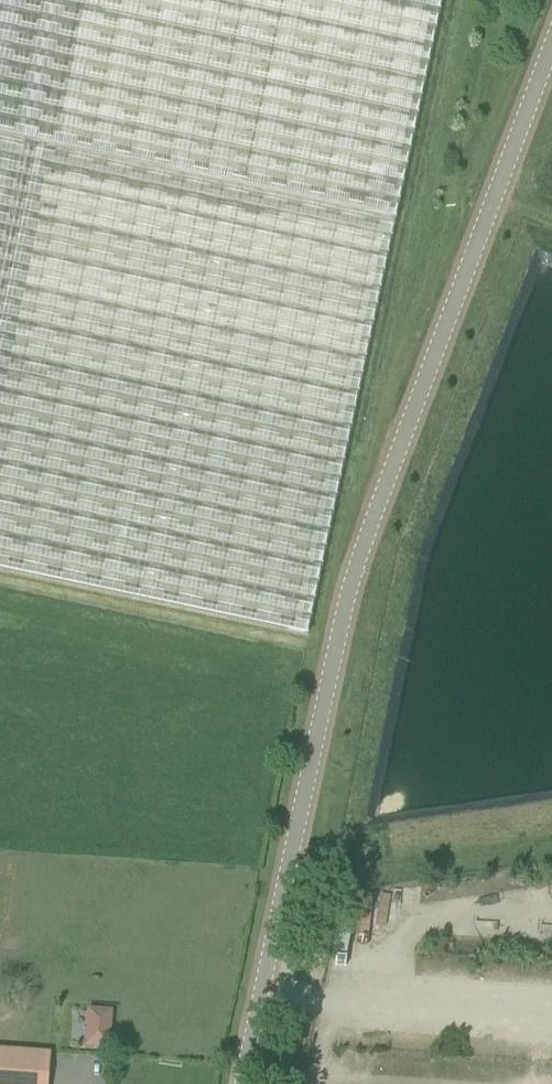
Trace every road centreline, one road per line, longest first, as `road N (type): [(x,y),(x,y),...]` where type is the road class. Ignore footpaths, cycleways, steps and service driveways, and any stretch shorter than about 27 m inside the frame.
road 1 (unclassified): [(247,1083),(261,993),(367,539),(551,48)]

